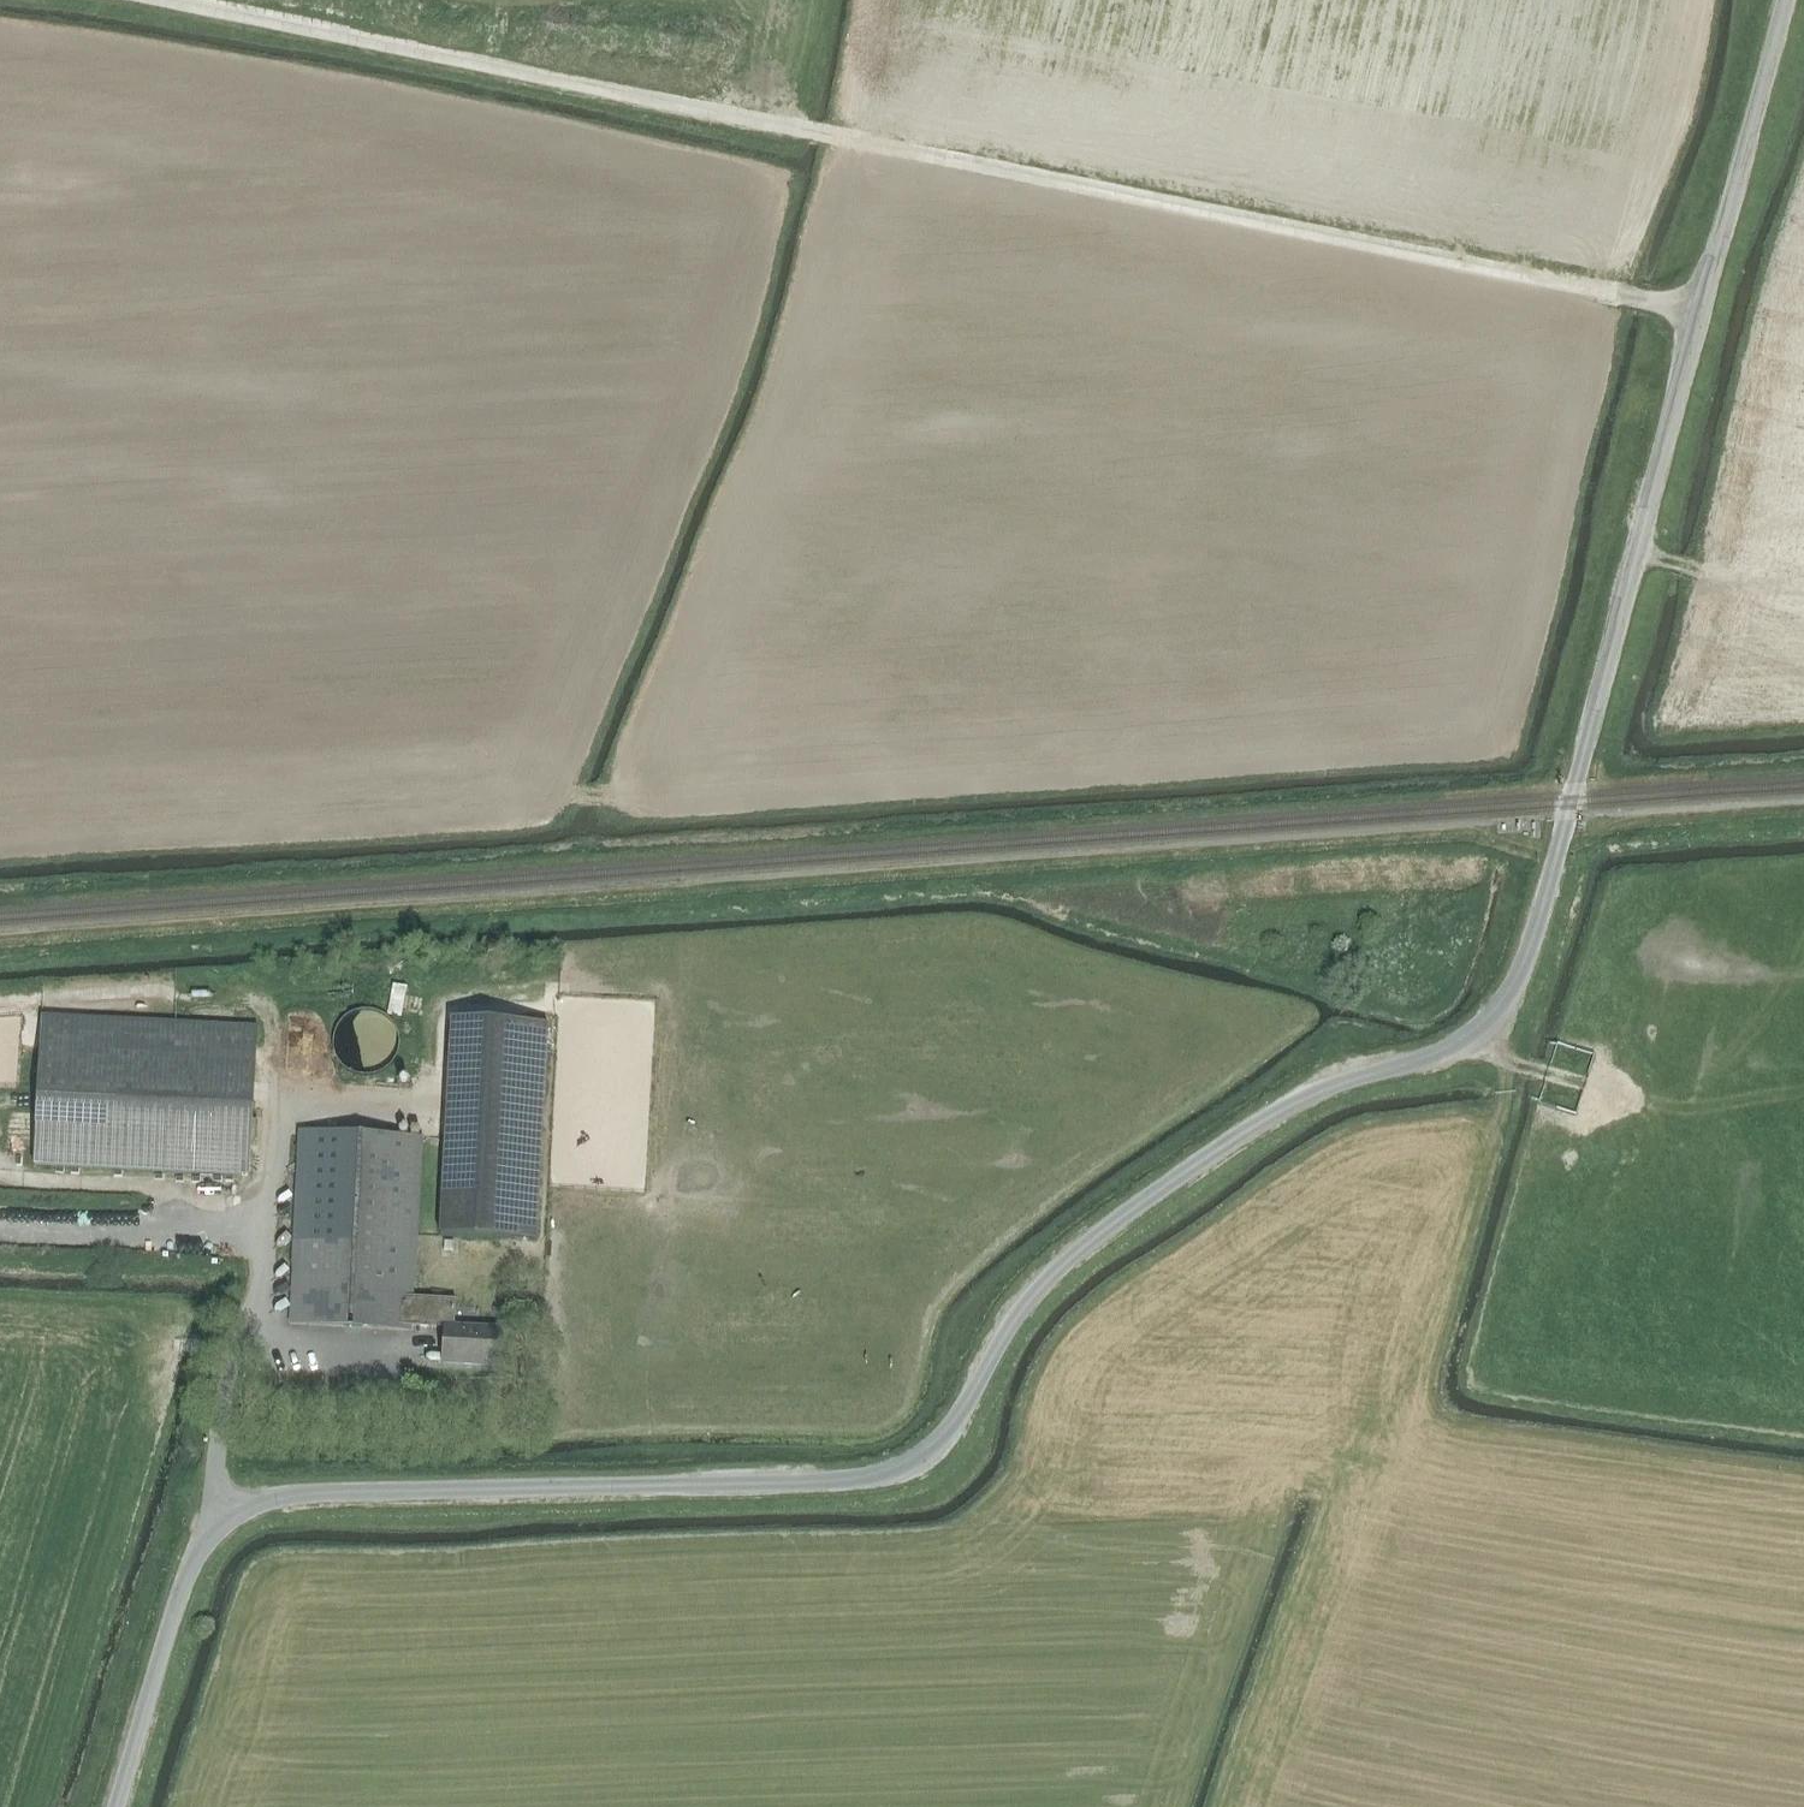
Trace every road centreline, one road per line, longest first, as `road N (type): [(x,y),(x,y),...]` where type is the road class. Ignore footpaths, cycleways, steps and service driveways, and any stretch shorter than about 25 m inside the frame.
road 1 (unclassified): [(115,1806),(186,1572),(226,1514),(294,1494),(823,1483),(907,1467),(958,1421),(1019,1309),(1083,1248),(1289,1103),(1430,1058),(1501,1010),(1535,936),(1784,0)]
road 2 (track): [(1700,312),(168,0)]
road 3 (track): [(280,1096),(272,1010),(246,994),(136,989),(0,1001)]

